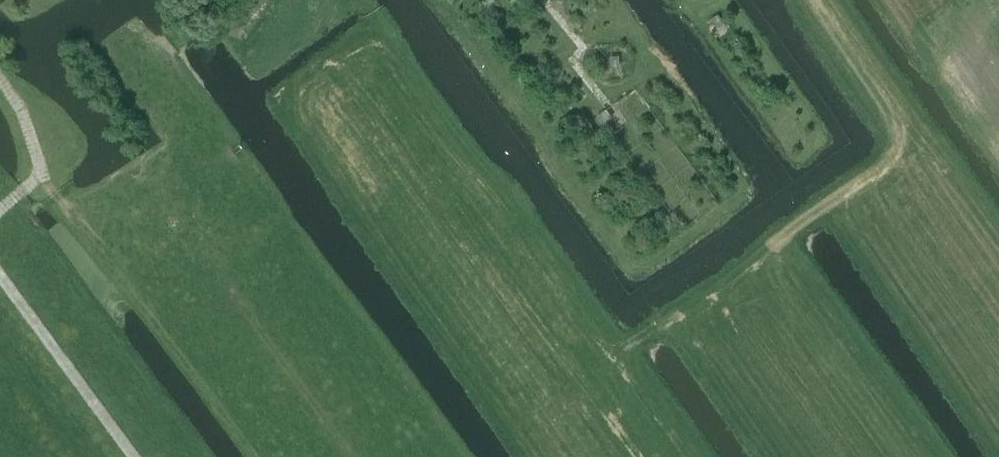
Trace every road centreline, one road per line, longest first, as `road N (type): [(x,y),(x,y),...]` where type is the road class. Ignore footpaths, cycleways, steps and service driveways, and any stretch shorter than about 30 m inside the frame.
road 1 (track): [(998,327),(886,165),(911,146),(815,0)]
road 2 (track): [(0,266),(133,456)]
road 3 (track): [(0,78),(42,169),(0,206)]
road 4 (track): [(542,0),(579,49),(572,59),(619,118)]
road 5 (track): [(780,239),(886,165)]

